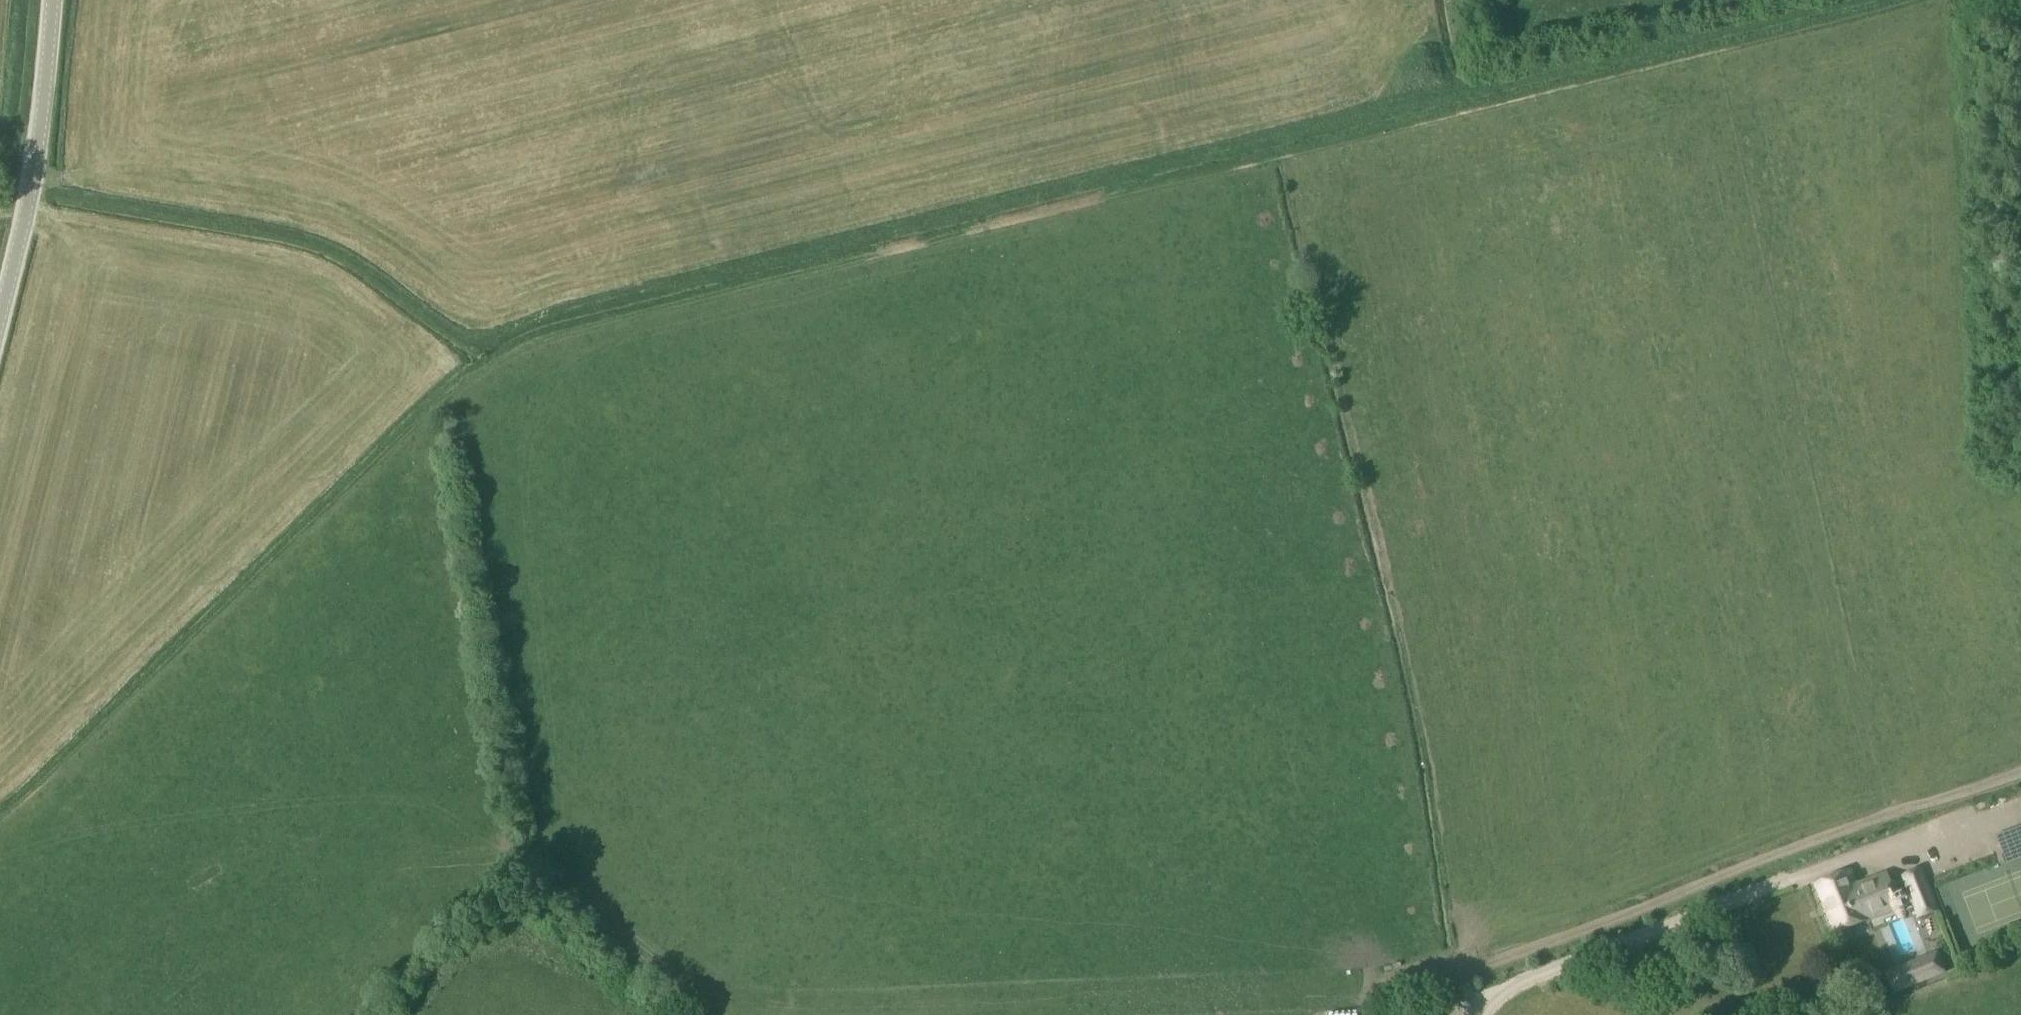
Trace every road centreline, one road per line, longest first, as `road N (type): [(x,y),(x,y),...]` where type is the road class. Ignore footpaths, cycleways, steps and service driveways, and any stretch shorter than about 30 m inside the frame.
road 1 (tertiary): [(0,310),(25,211),(49,0)]

